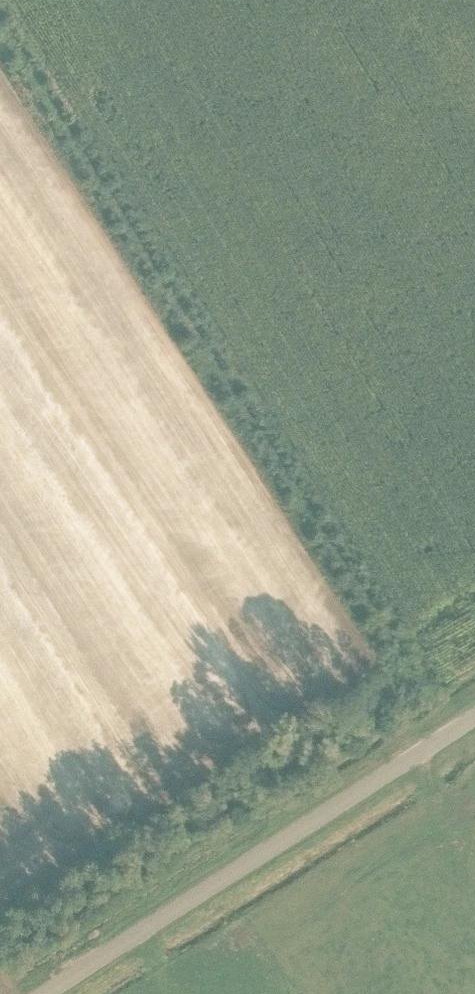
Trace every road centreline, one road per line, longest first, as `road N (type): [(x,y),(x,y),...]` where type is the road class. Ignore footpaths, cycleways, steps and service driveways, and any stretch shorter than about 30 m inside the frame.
road 1 (unclassified): [(52,993),(474,720)]

